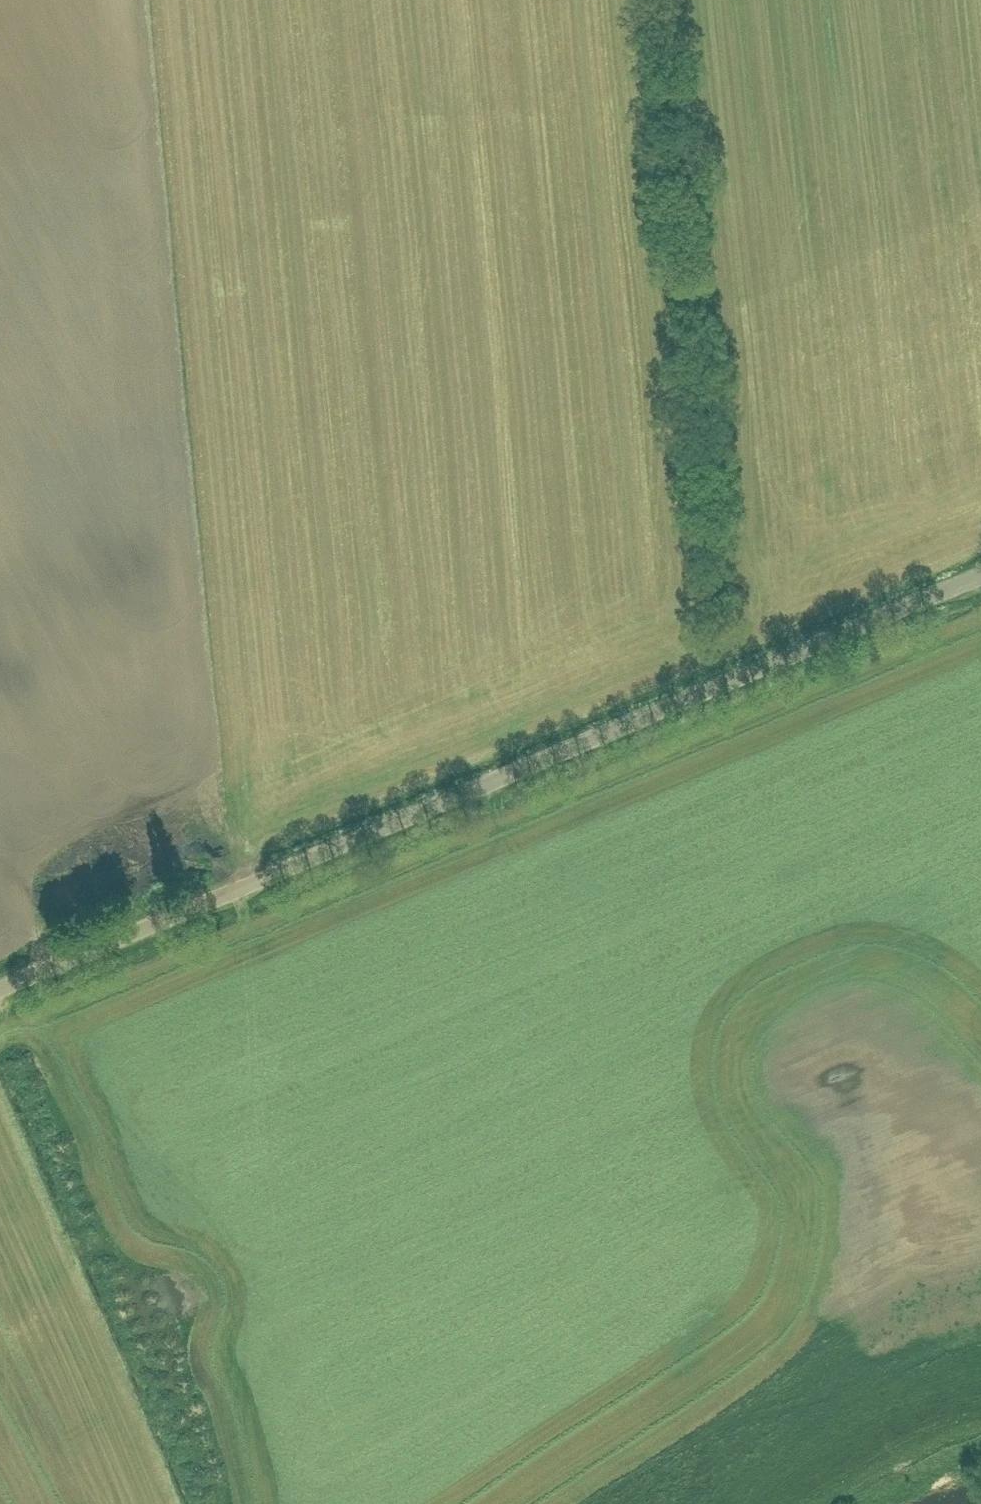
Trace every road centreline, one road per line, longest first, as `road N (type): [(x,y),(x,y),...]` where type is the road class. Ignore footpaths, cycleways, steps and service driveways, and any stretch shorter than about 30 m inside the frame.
road 1 (unclassified): [(0,991),(980,576)]

